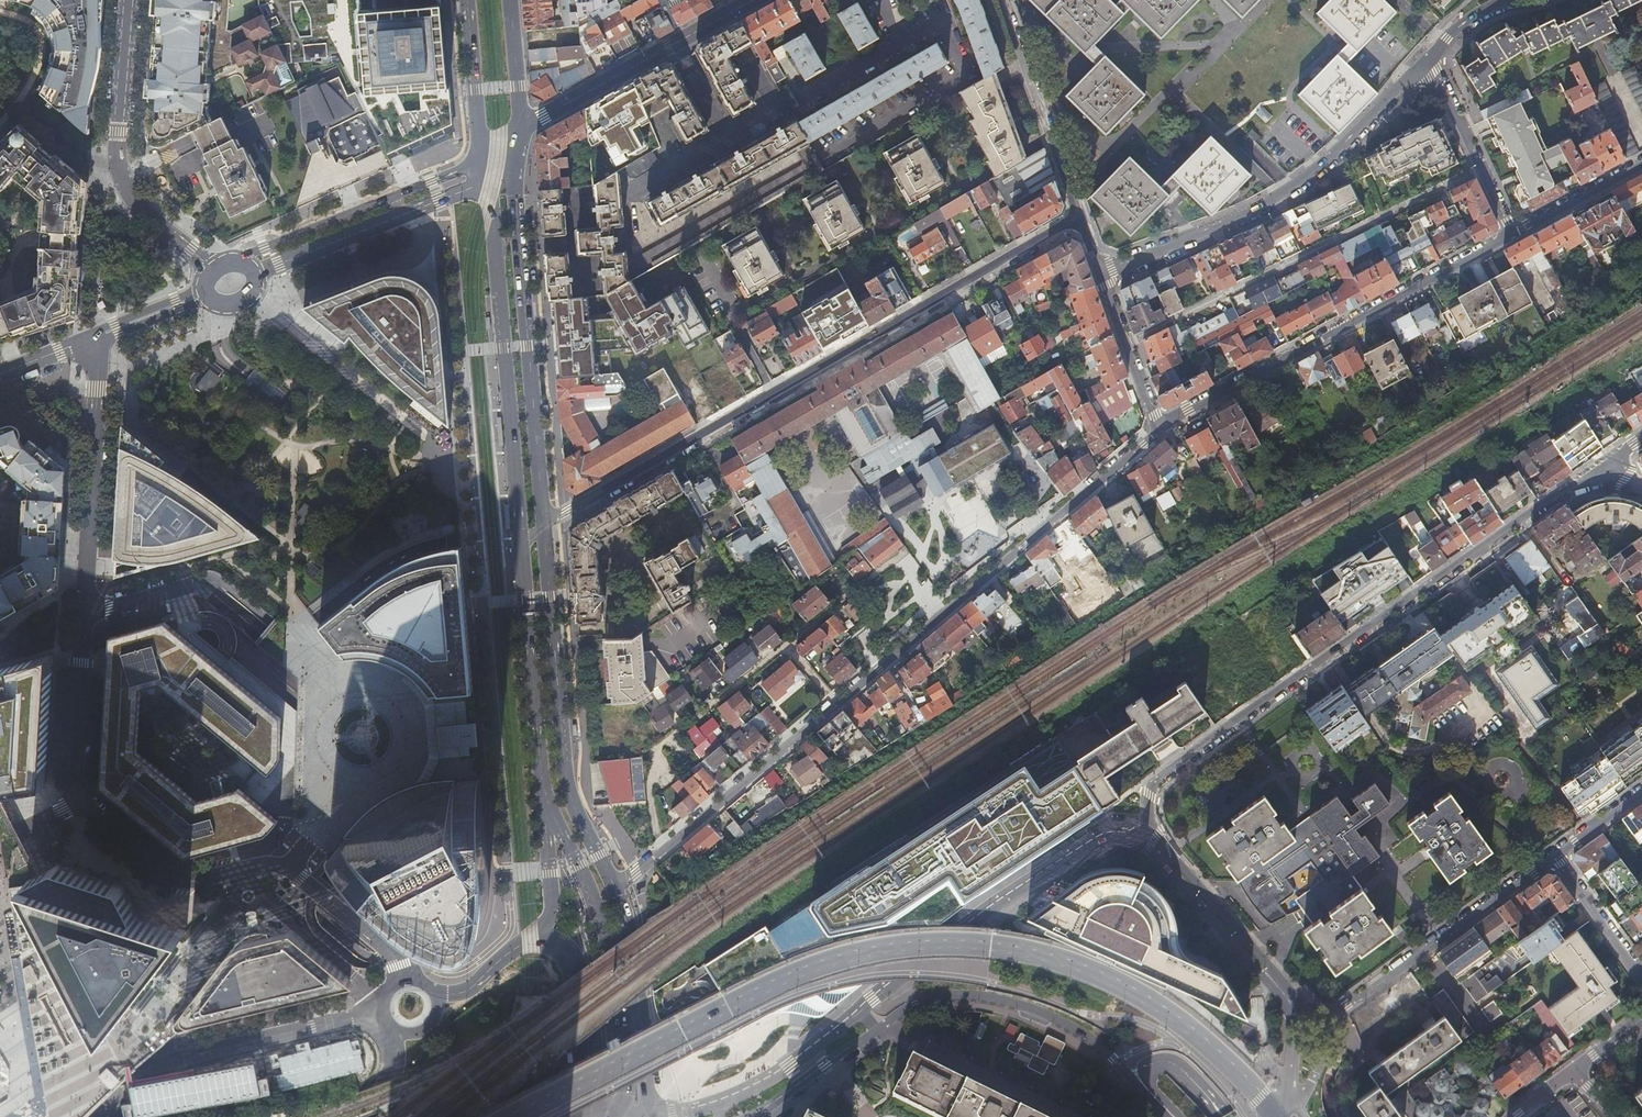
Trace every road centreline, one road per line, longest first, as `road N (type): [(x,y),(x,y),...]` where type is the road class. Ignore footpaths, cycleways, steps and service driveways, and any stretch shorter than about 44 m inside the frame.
road 1 (primary): [(1274,1111),(1189,1029),(1112,979),(1002,946),(925,942),(838,956),(797,972),(511,1116)]
road 2 (residential): [(289,869),(179,879),(100,819),(79,792),(99,337)]
road 3 (residential): [(1078,220),(546,524)]
road 4 (residential): [(1152,841),(1150,796),(1162,778),(1604,466)]
road 5 (residential): [(1152,841),(1100,836),(731,1100)]
road 6 (residential): [(747,1116),(902,1011),(973,995),(1079,1031),(1141,1080),(1171,1116)]
road 7 (residential): [(1510,235),(1158,432)]
road 8 (residential): [(1099,273),(1287,191),(1428,61)]
road 9 (primary): [(546,524),(517,197),(520,131)]
road 10 (residential): [(1125,343),(1478,171)]
road 11 (residential): [(382,1010),(107,1077),(0,1072)]
road 12 (primary): [(478,161),(491,211),(521,544)]
road 13 (primary): [(615,888),(565,773),(546,524)]
road 14 (primary): [(542,788),(592,896),(616,975),(626,1095),(616,1116)]
road 15 (residential): [(129,0),(120,173),(137,206),(209,266)]
road 16 (residential): [(1158,432),(939,618)]
road 17 (residential): [(836,705),(615,888)]
road 18 (residential): [(1555,856),(1330,1014)]
road 19 (tertiary): [(520,131),(753,0)]
road 20 (track): [(1549,860),(1455,779),(1406,806),(1377,776),(1341,799)]
road 21 (residential): [(256,273),(460,193),(478,161)]
road 22 (residential): [(478,161),(247,261)]
road 23 (primary): [(521,544),(542,788)]
road 24 (residential): [(1002,0),(1078,220)]
road 25 (primary): [(649,1116),(638,988),(615,888)]
road 26 (residential): [(611,1116),(584,1068),(573,965),(537,937)]
road 27 (residential): [(1274,990),(1152,841)]
road 28 (track): [(1310,745),(1339,785),(1302,811),(1259,753)]
road 29 (primary): [(466,0),(478,161)]
road 30 (residential): [(404,978),(392,954),(289,869)]
road 31 (residential): [(788,645),(662,744)]
road 32 (residential): [(542,788),(552,908),(537,937)]
road 33 (track): [(1334,789),(1420,912)]
road 34 (residential): [(1641,164),(1510,235)]
road 35 (residential): [(1555,856),(1641,974)]
road 36 (residential): [(336,709),(370,700),(398,728),(389,762),(355,773)]
road 37 (residential): [(899,556),(788,645)]
road 38 (residential): [(939,618),(836,705)]
road 39 (primary): [(520,131),(511,0)]
road 40 (residential): [(1428,61),(1478,171)]
road 41 (residential): [(537,937),(469,989),(436,994)]

